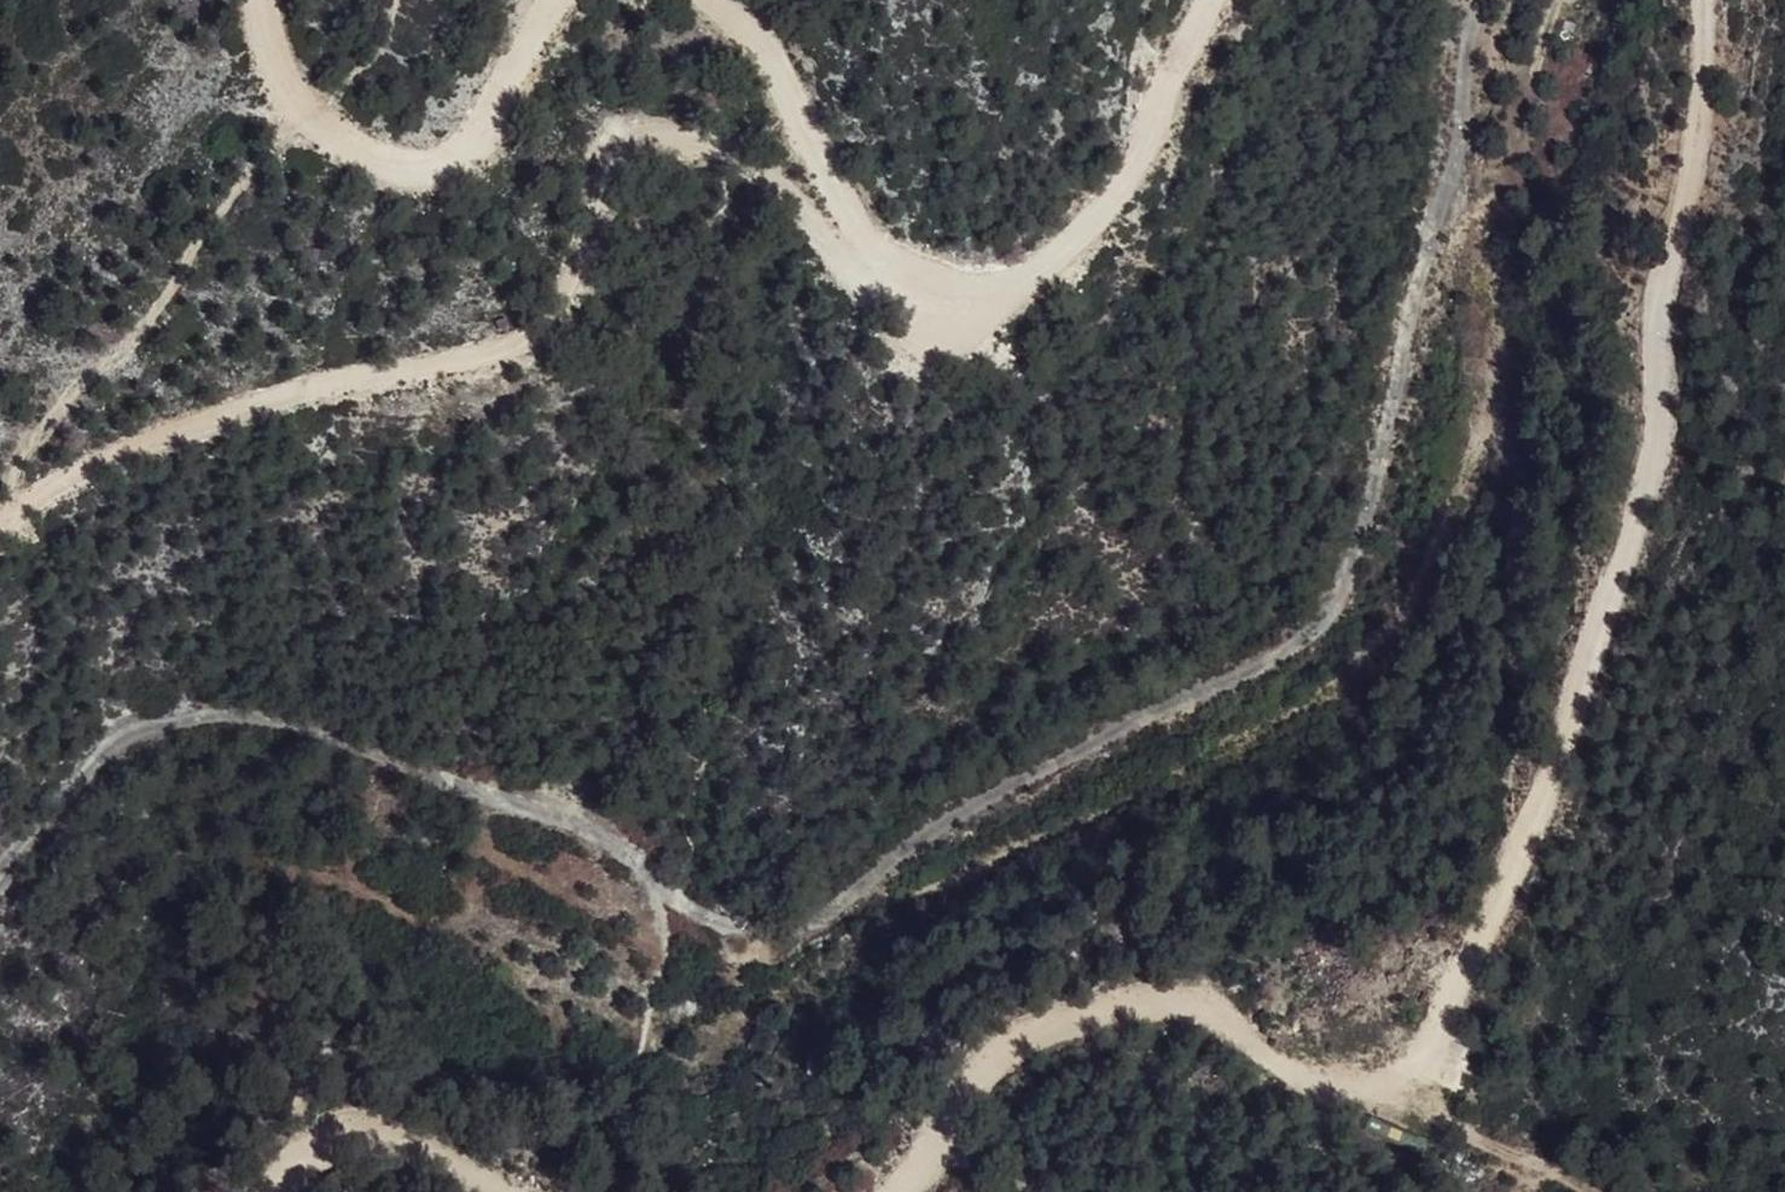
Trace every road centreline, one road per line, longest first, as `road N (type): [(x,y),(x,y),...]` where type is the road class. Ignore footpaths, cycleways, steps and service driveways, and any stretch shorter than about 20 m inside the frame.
road 1 (track): [(1500,0),(1424,317),(1325,611),(1210,686),(1003,783),(807,914),(733,932),(624,841),(399,746),(201,715),(57,784),(0,879)]
road 2 (track): [(905,1191),(990,1052),(1088,1015),(1215,1016),(1395,1100),(1473,974),(1601,665),(1660,436),(1659,300),(1702,121),(1707,0)]
road 3 (track): [(914,310),(876,293),(811,207),(754,152),(698,133),(645,135),(608,170),(564,300),(549,319),(439,371),(334,382),(213,416),(133,445),(0,519)]
road 4 (track): [(1222,0),(1149,143),(1088,226),(1016,295),(967,313),(914,310),(773,41),(729,0)]
road 5 (track): [(548,0),(478,121),(433,155),(383,160),(332,147),(262,34),(261,0)]
road 6 (track): [(275,1191),(340,1128),(447,1145),(551,1191)]
road 7 (track): [(1395,1100),(1603,1191)]

